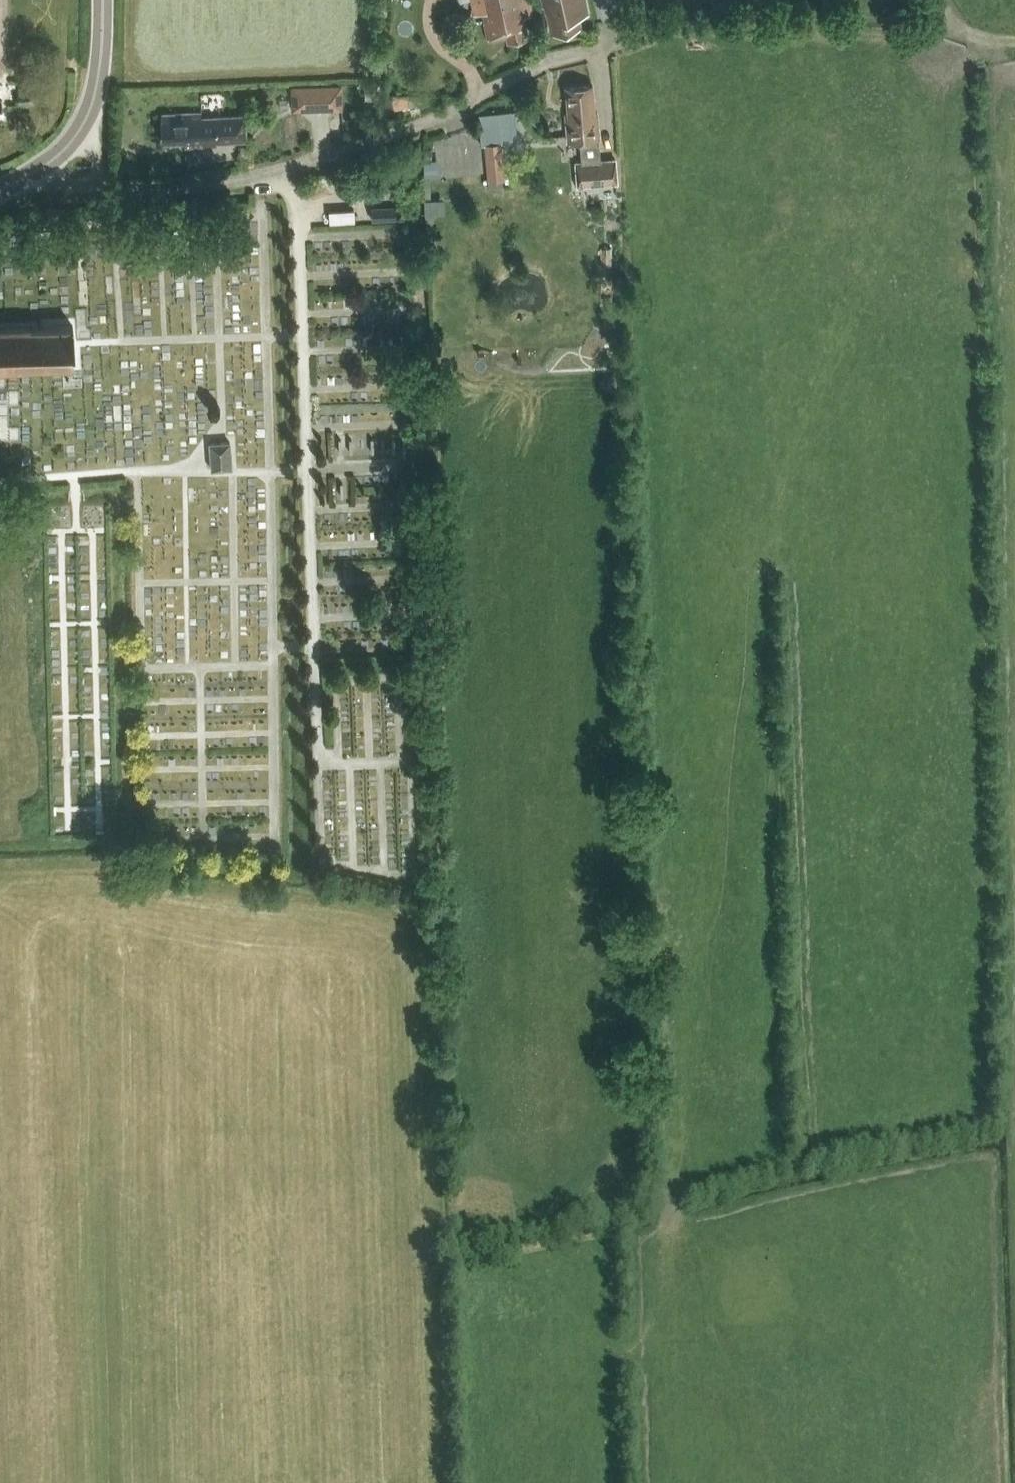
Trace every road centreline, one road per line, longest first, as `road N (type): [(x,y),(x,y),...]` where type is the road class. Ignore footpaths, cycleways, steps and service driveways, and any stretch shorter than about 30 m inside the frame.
road 1 (track): [(623,25),(593,51),(370,149),(258,177),(128,195),(92,187),(57,156)]
road 2 (tertiary): [(0,195),(57,156),(81,129),(99,74),(100,0)]

